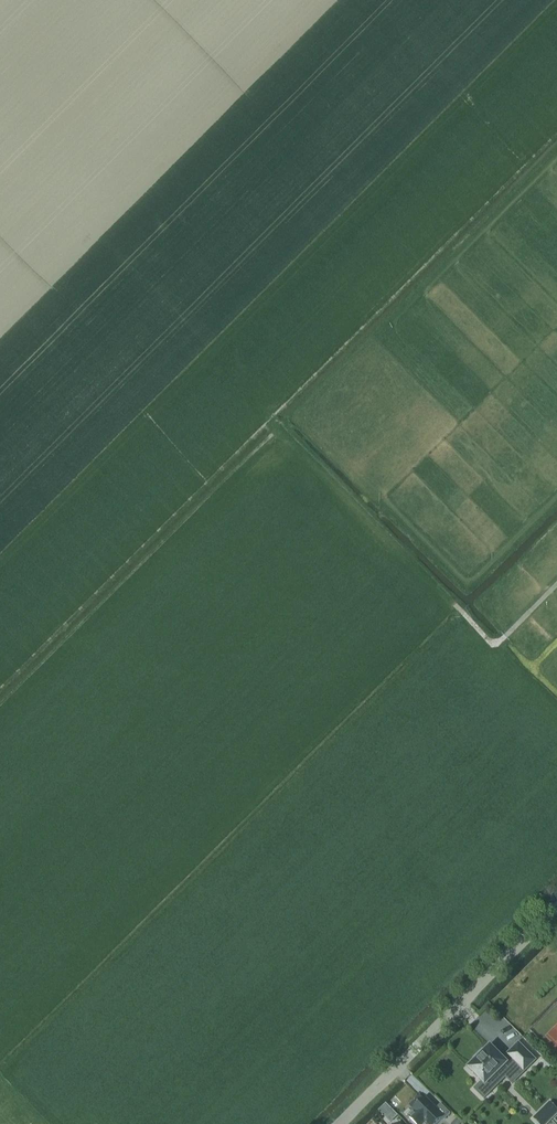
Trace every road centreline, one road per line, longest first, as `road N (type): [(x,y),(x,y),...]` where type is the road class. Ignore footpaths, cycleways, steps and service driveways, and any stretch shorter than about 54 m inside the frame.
road 1 (residential): [(342,1123),(556,911)]
road 2 (track): [(456,607),(498,643),(556,584)]

